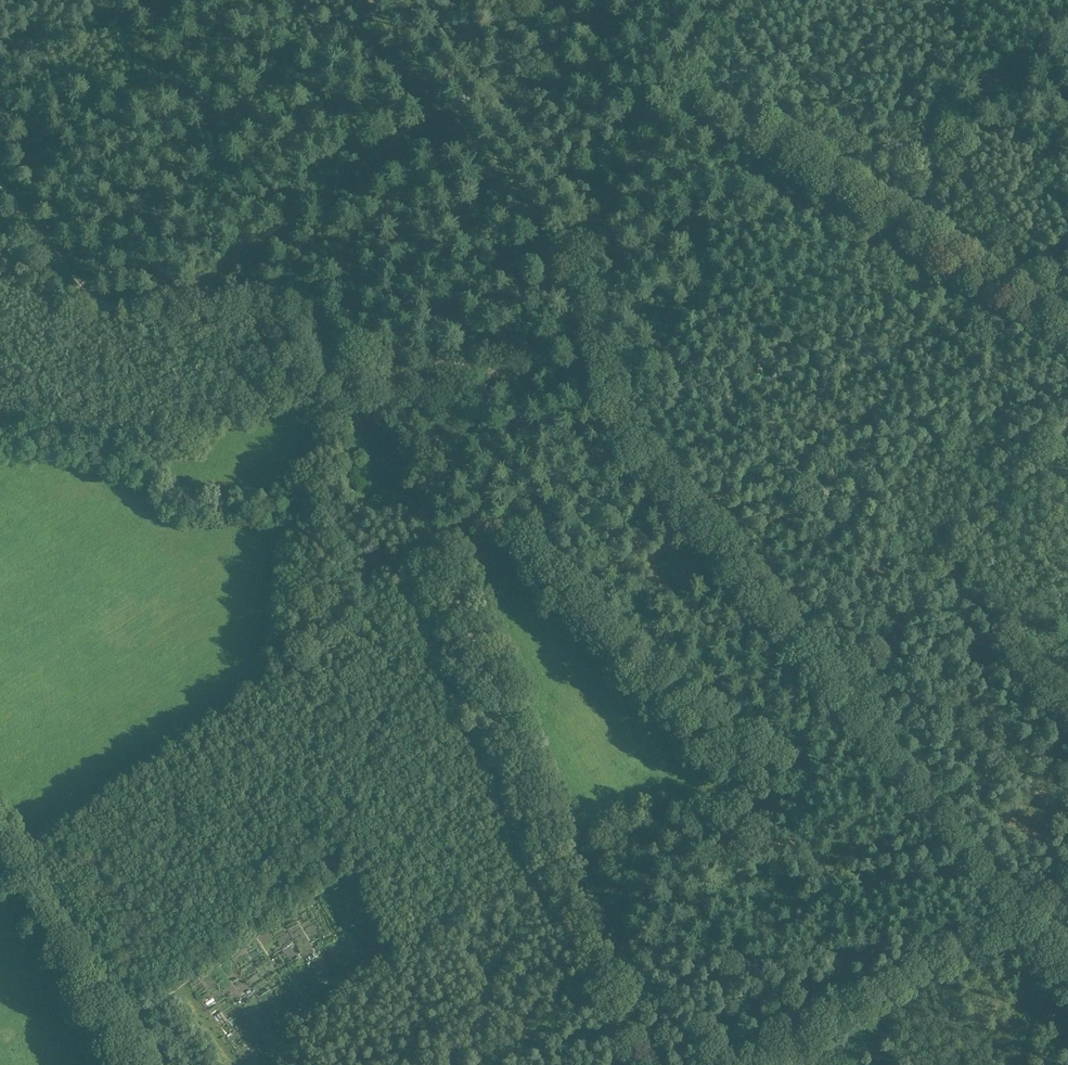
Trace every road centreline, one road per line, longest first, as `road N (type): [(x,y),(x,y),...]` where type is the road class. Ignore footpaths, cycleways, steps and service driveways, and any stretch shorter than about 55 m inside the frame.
road 1 (track): [(1067,979),(625,430),(584,295),(581,237)]
road 2 (track): [(630,1064),(420,500),(393,507),(365,501),(349,484),(357,432),(351,407)]
road 3 (track): [(581,237),(565,327),(548,357),(481,370),(428,366),(382,398),(351,407),(327,396),(305,362),(243,304),(78,308),(0,287)]
road 4 (track): [(581,237),(694,85),(1067,334)]
road 5 (track): [(1067,427),(945,572),(1067,707)]
road 6 (track): [(461,91),(184,301)]
road 7 (track): [(388,0),(581,237)]
road 8 (track): [(752,1064),(1019,916)]
road 9 (track): [(0,854),(135,1064)]
road 10 (track): [(601,0),(601,99),(639,158)]
road 11 (track): [(0,183),(102,309)]
road 12 (track): [(945,572),(839,693)]
road 13 (track): [(481,370),(463,452),(420,500)]

